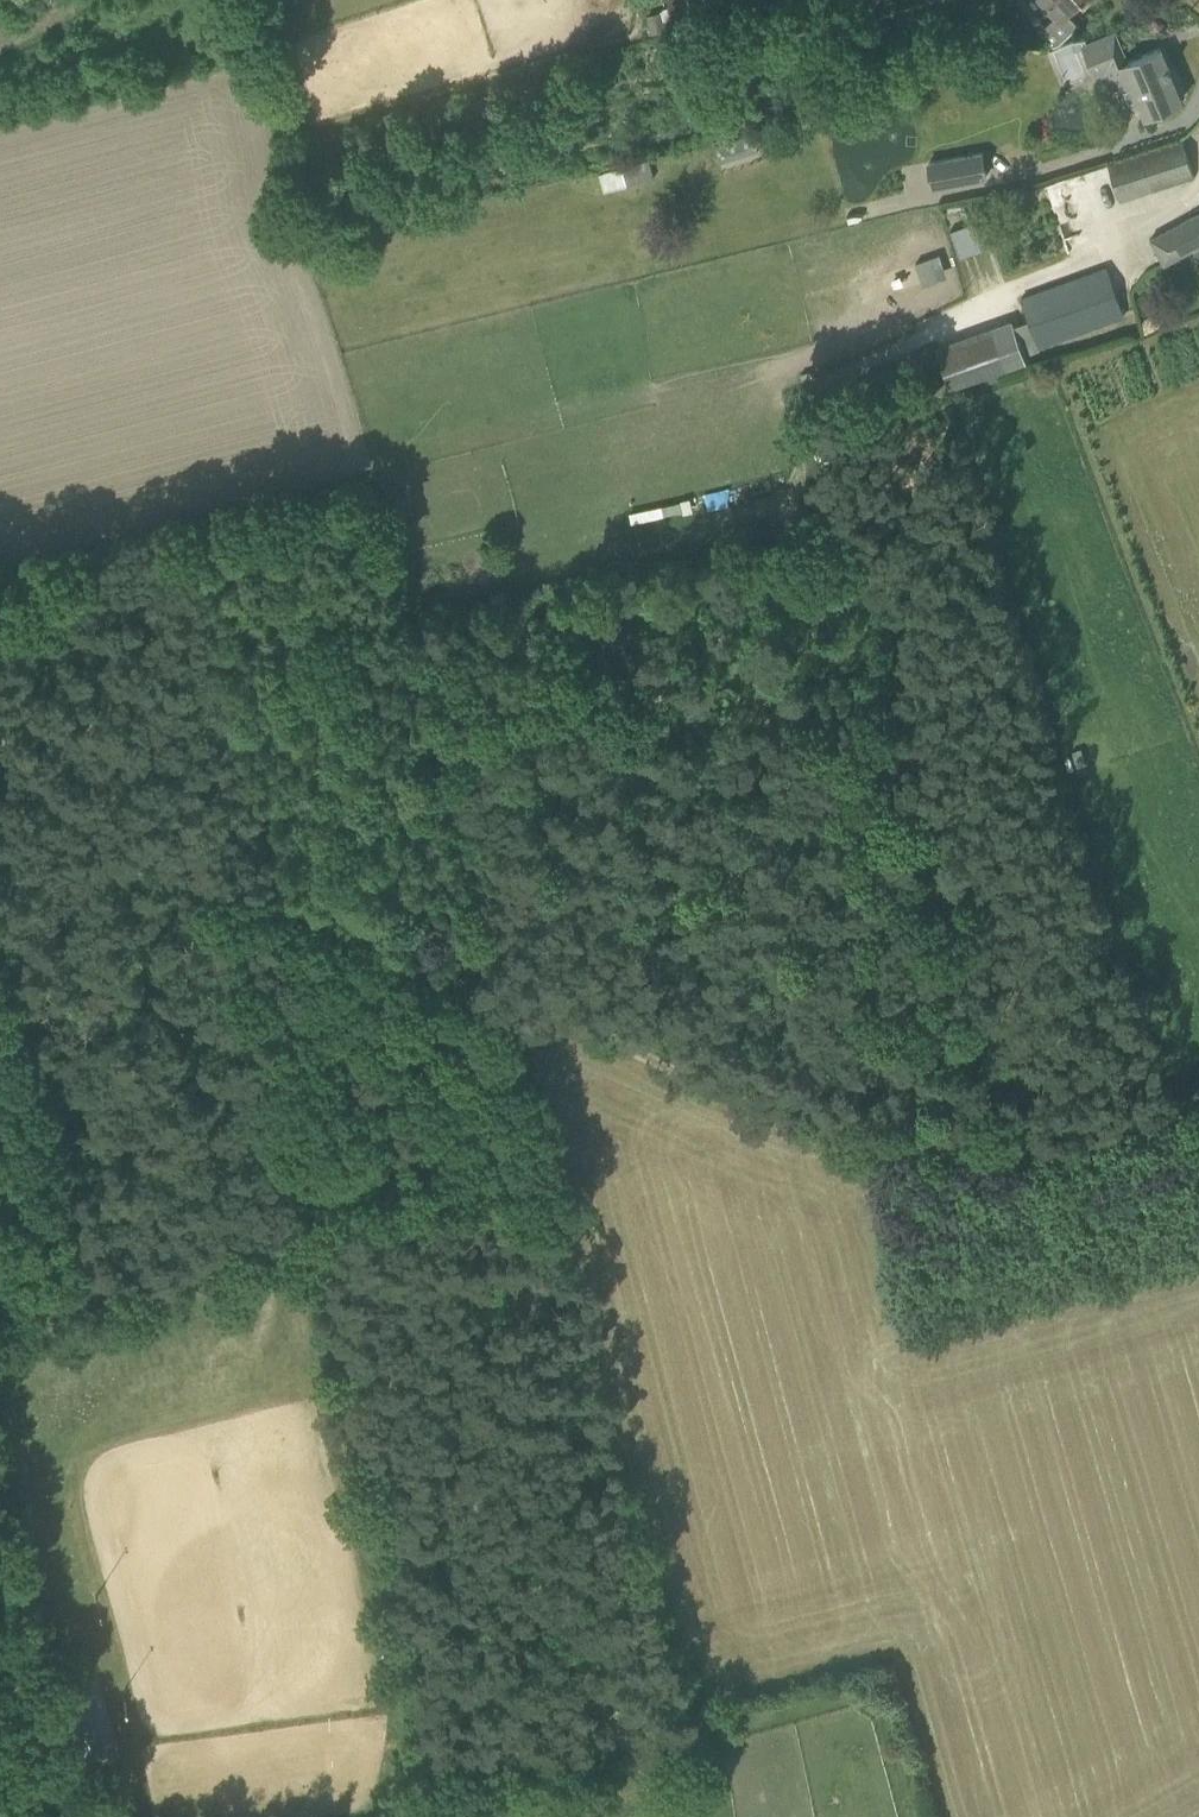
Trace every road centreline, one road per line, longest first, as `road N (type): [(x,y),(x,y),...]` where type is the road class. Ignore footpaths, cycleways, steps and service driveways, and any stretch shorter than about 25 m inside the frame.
road 1 (track): [(1198,1094),(1061,1137),(806,1122),(741,1102),(336,926),(0,742)]

